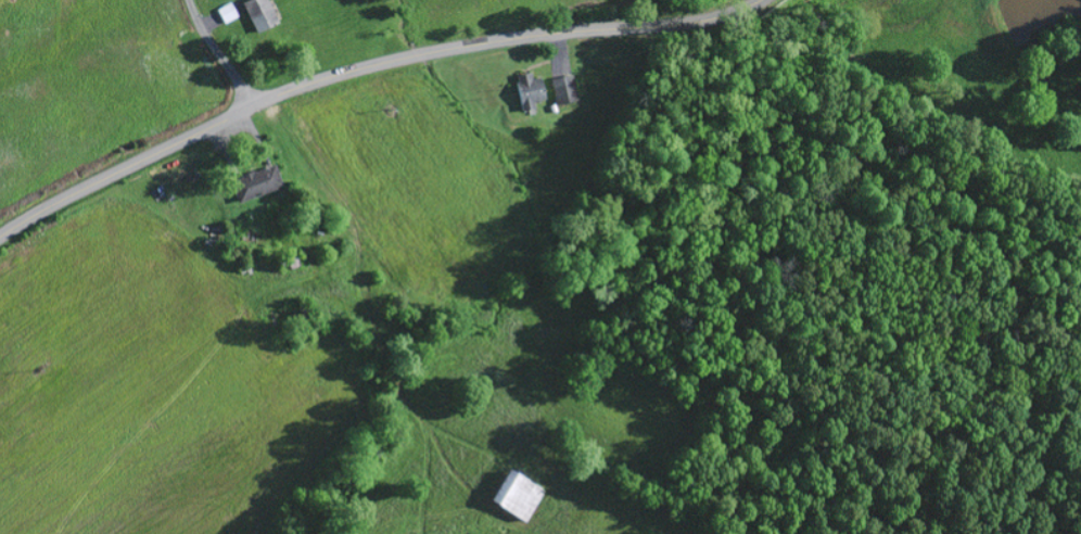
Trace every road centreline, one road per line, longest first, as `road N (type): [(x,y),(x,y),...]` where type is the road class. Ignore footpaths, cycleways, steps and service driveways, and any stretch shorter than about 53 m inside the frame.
road 1 (secondary): [(0,238),(94,183),(332,76),(506,40),(722,20),(760,0)]
road 2 (residential): [(254,106),(187,0)]

